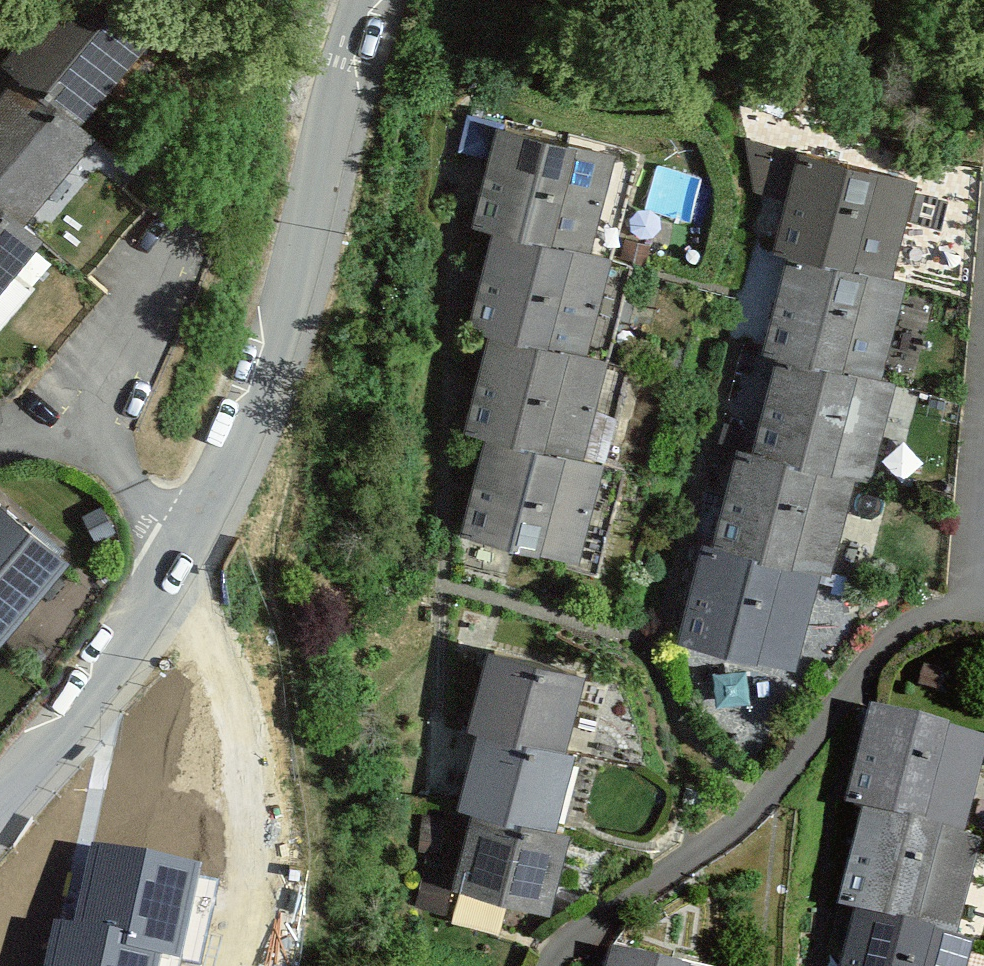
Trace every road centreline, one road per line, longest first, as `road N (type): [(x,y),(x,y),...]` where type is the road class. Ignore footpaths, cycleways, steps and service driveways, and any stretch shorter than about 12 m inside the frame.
road 1 (residential): [(186,544),(253,401),(365,0)]
road 2 (residential): [(0,796),(81,708),(186,544)]

